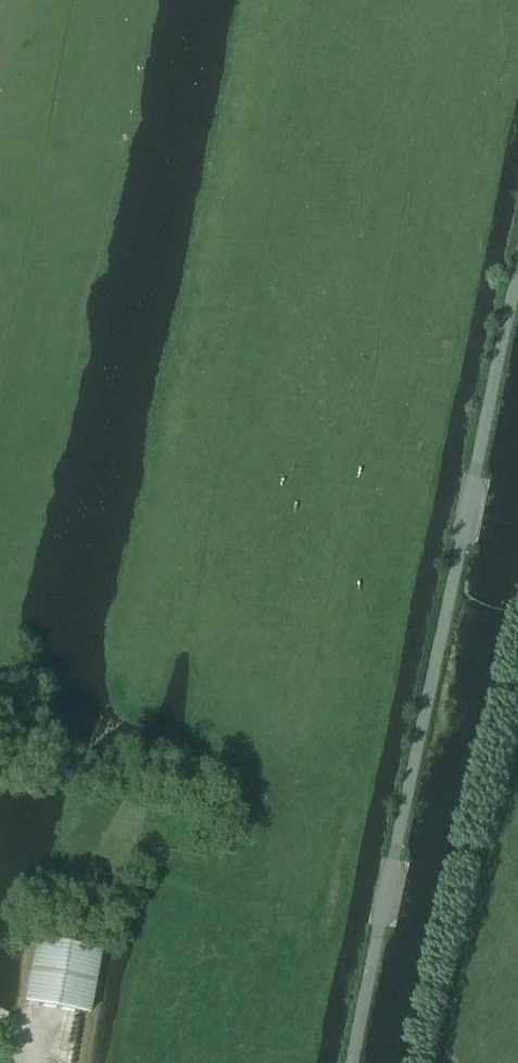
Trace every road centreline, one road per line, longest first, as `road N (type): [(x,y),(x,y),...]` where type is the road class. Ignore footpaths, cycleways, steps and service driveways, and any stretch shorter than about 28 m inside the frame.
road 1 (unclassified): [(354,1062),(517,276)]

